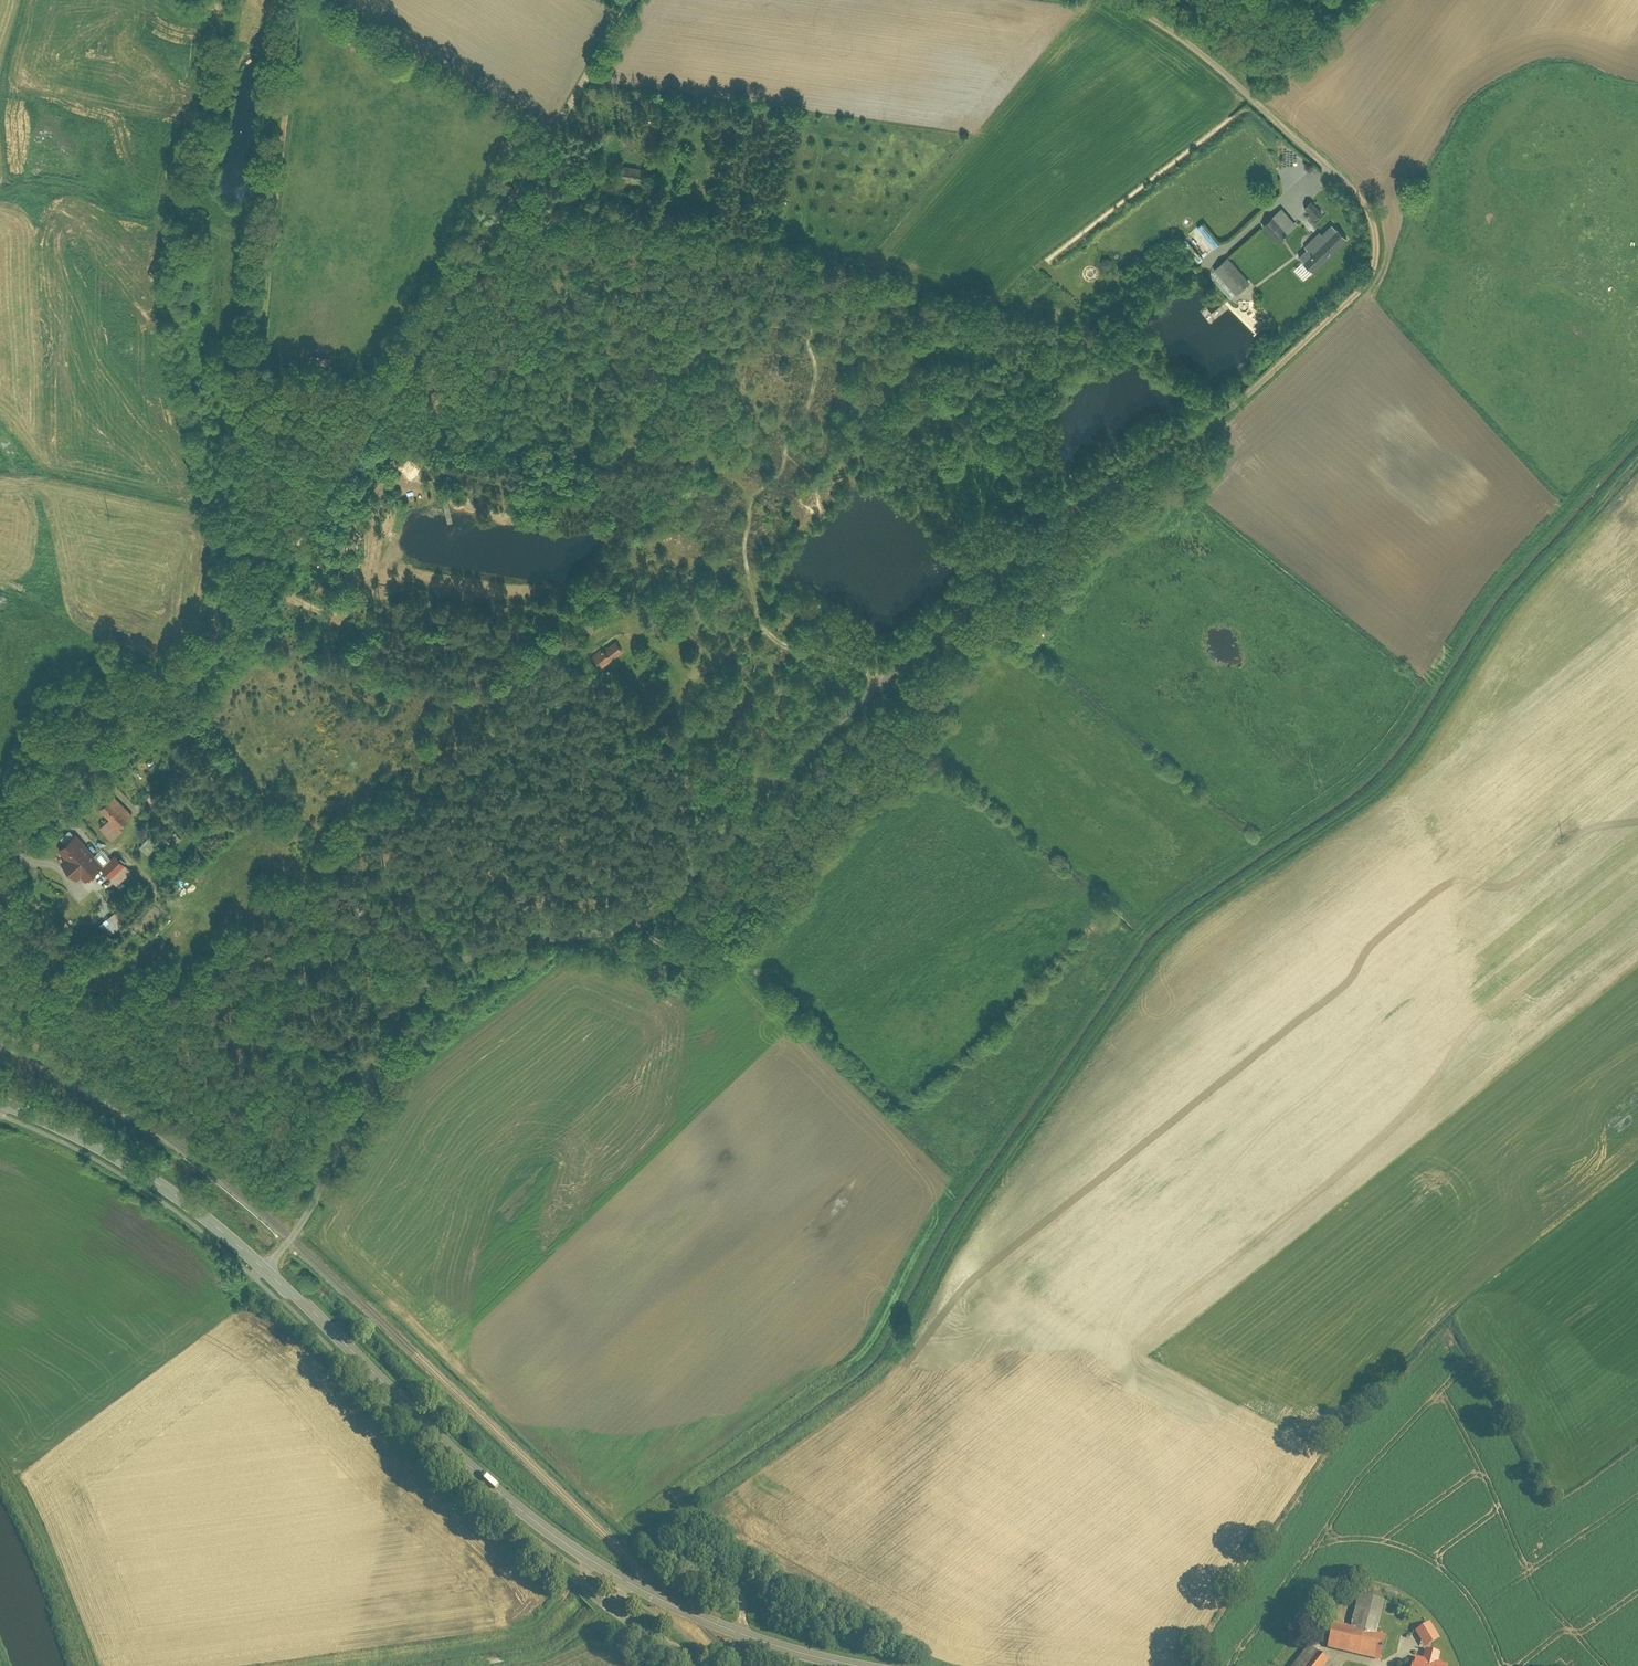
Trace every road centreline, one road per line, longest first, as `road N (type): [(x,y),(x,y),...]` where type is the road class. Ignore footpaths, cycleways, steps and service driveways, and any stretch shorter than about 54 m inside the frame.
road 1 (track): [(266,1268),(323,1189),(406,1011),(442,972),(491,950),(630,925),(658,909),(830,731),(1089,497),(1286,361),(1359,289),(1378,255),(1359,195),(1186,40),(1119,0)]
road 2 (track): [(0,851),(224,651),(637,0)]
road 3 (secondary): [(857,1665),(687,1613),(537,1527),(204,1214),(94,1144),(0,1102)]
road 4 (track): [(889,677),(783,643),(766,628),(714,658)]
road 5 (track): [(738,1635),(743,1616),(737,1595),(667,1562),(624,1526)]

